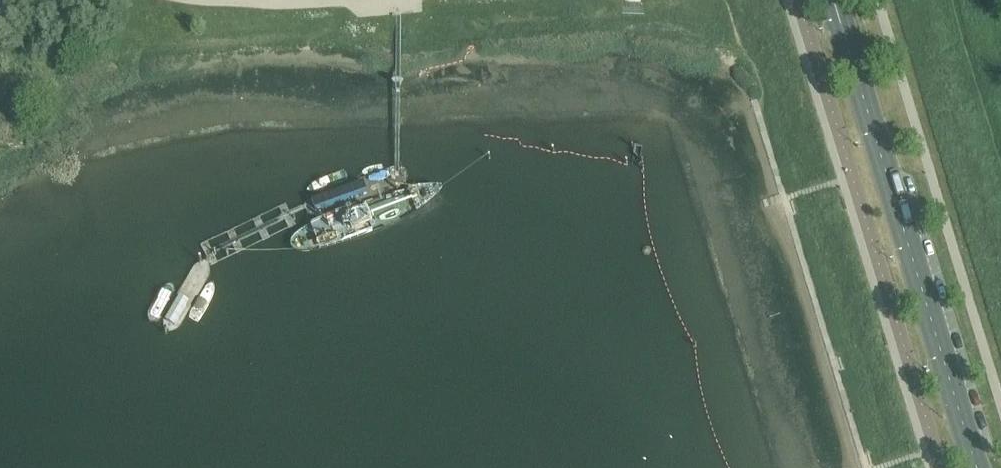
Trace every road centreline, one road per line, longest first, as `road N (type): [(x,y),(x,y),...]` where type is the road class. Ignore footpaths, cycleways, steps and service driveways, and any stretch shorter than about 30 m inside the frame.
road 1 (tertiary): [(976,467),(839,18)]

